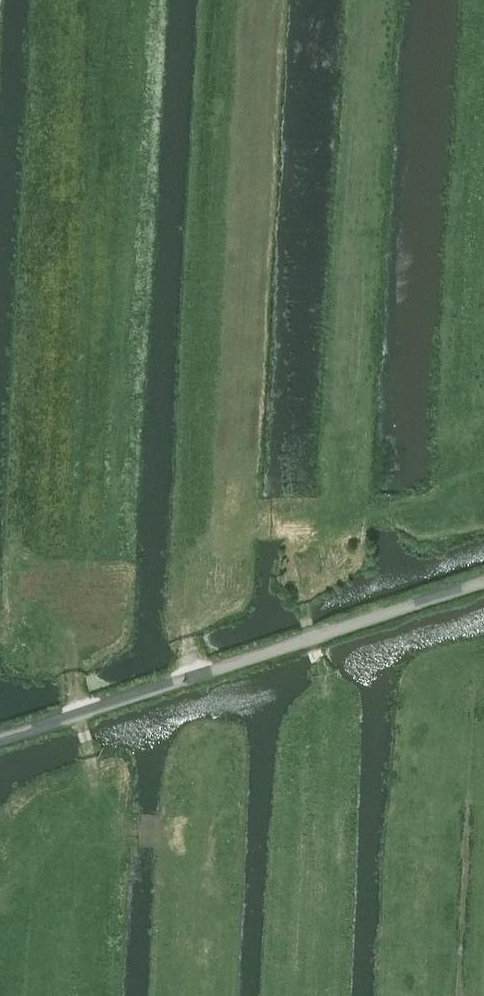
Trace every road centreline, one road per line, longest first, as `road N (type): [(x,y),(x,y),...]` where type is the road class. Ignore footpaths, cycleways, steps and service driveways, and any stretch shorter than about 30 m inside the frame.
road 1 (unclassified): [(0,739),(483,581)]

